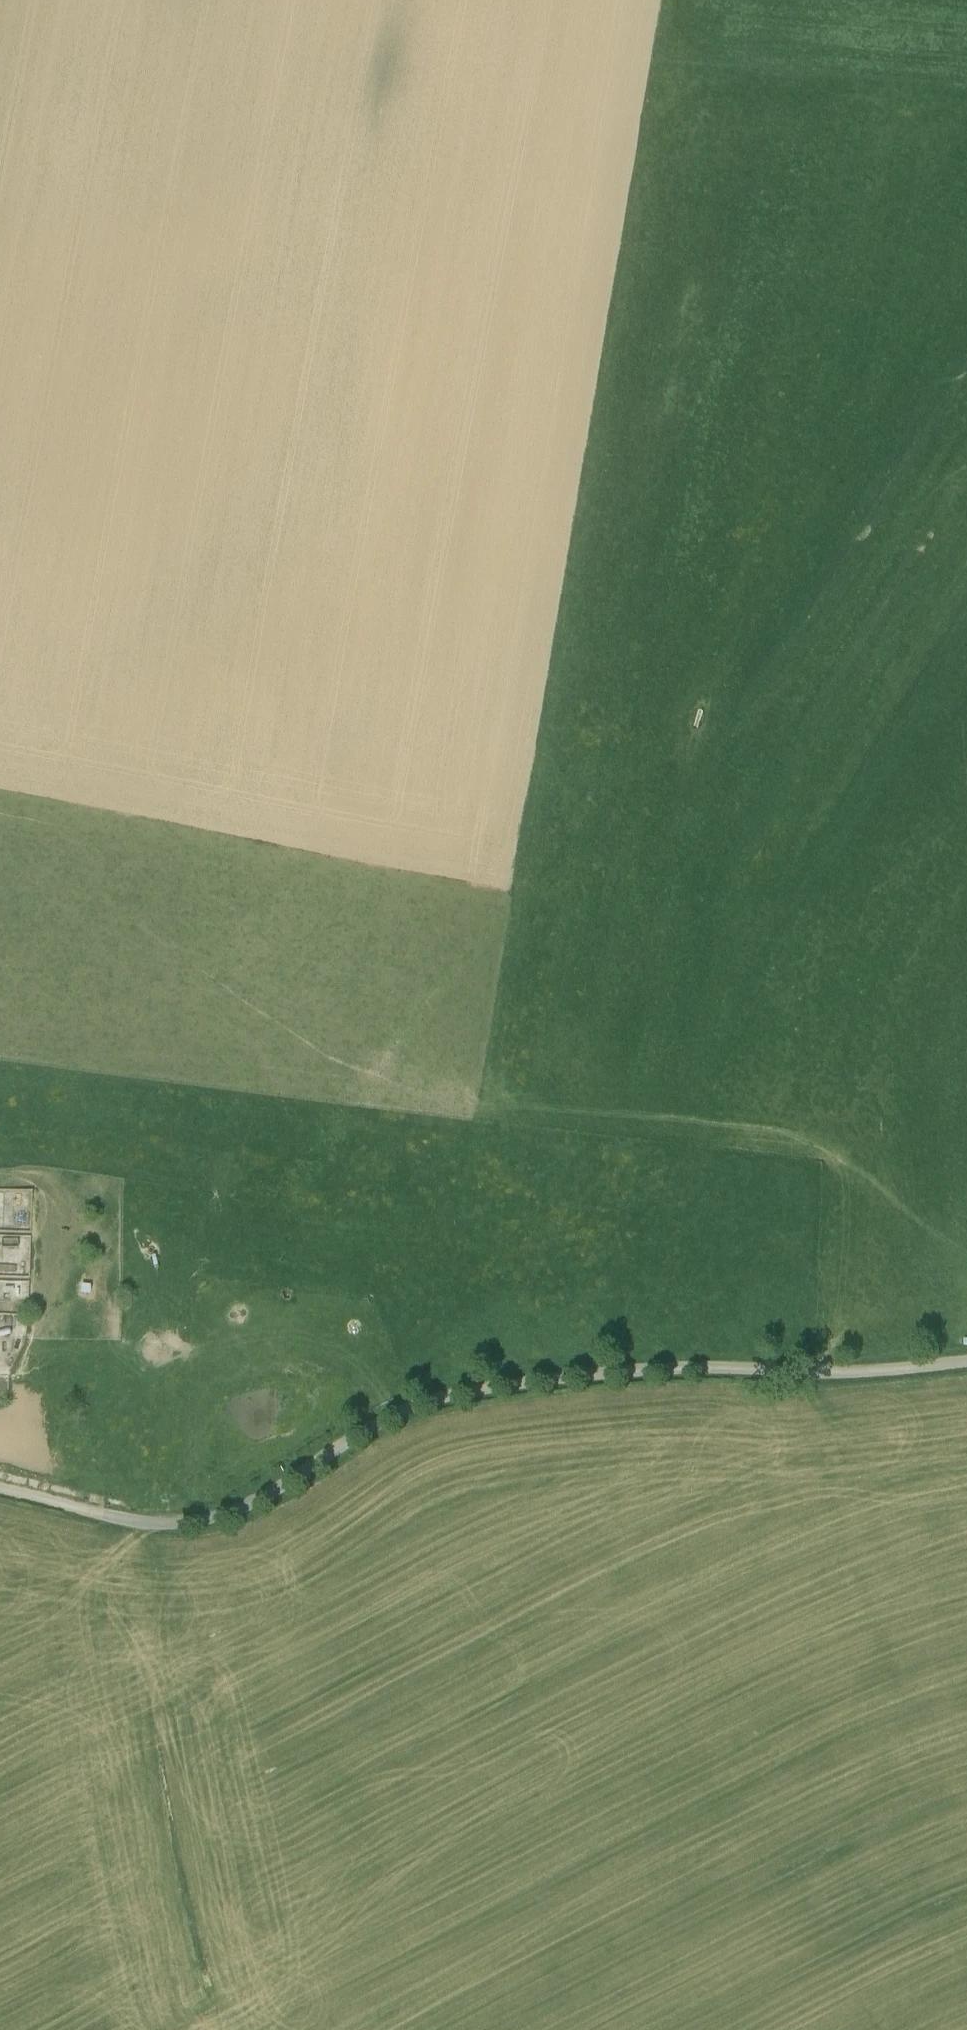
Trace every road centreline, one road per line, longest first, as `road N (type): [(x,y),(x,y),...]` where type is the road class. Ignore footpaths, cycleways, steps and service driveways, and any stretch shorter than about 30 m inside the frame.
road 1 (unclassified): [(0,1490),(126,1519),(194,1521),(263,1499),(372,1426),(451,1395),(615,1372),(856,1371),(966,1360)]

